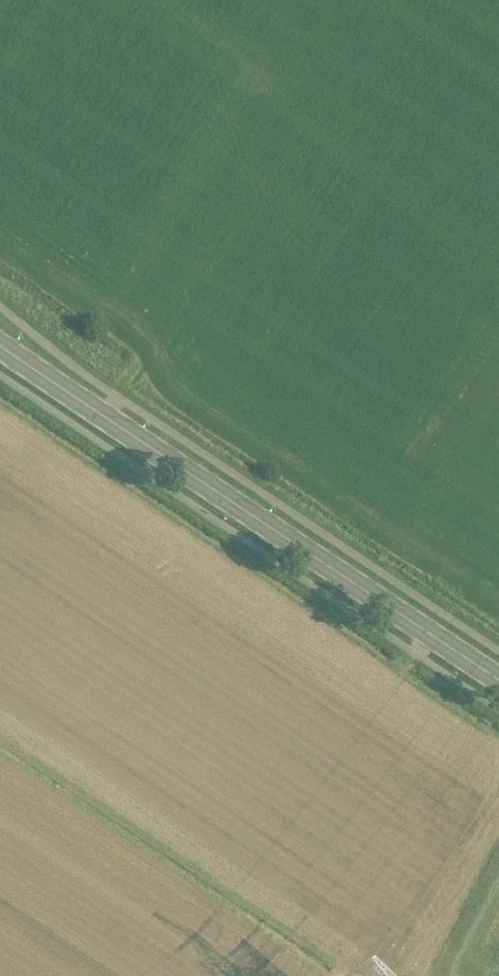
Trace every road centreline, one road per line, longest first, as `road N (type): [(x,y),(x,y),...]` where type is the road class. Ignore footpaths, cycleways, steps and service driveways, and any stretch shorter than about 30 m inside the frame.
road 1 (primary): [(498,849),(426,805),(261,680),(168,599),(0,413)]
road 2 (track): [(0,516),(97,629),(396,889),(472,975)]
road 3 (primary): [(498,674),(0,343)]
road 4 (primary): [(89,577),(170,677),(266,766),(459,907)]

